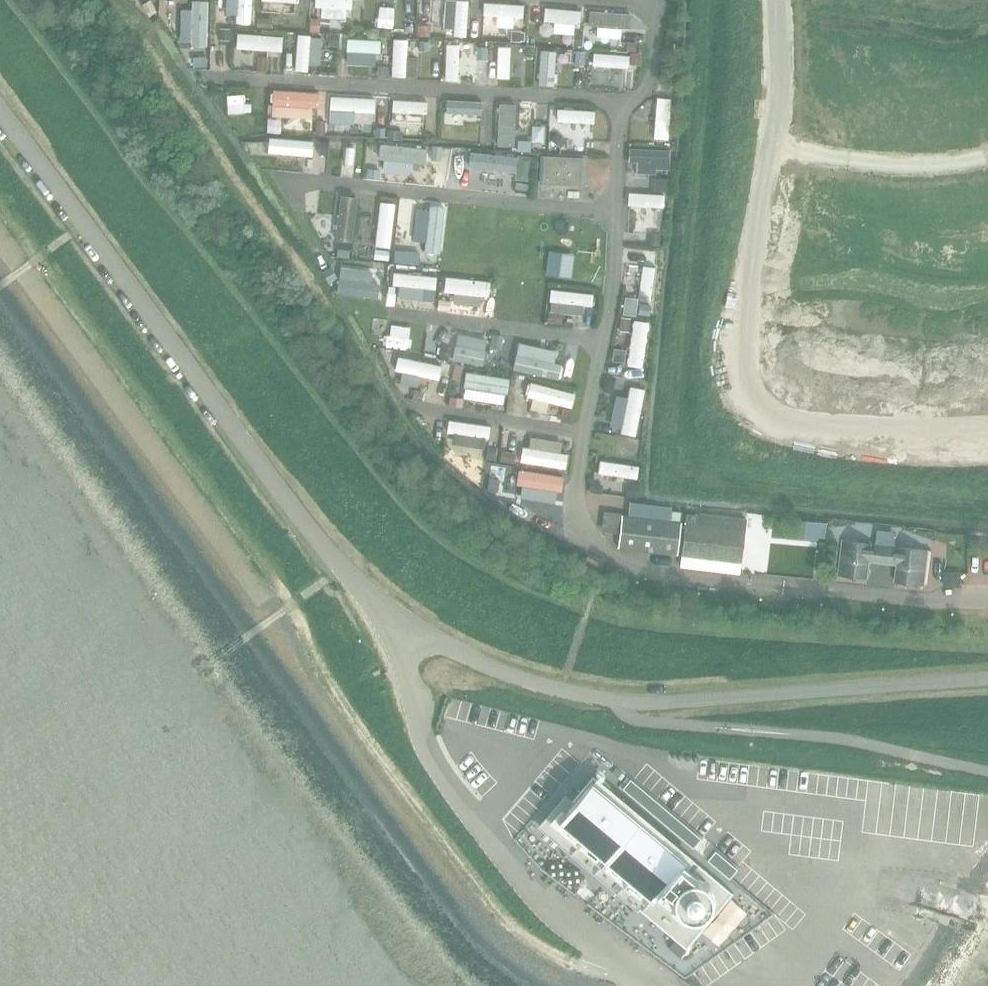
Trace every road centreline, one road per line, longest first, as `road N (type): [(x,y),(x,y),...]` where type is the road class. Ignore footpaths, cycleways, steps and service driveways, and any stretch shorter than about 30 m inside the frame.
road 1 (unclassified): [(0,112),(341,568),(397,624)]
road 2 (unclassified): [(397,624),(565,689),(658,704),(987,677)]
road 3 (unclassified): [(649,985),(613,967),(550,912),(430,767),(397,624)]

